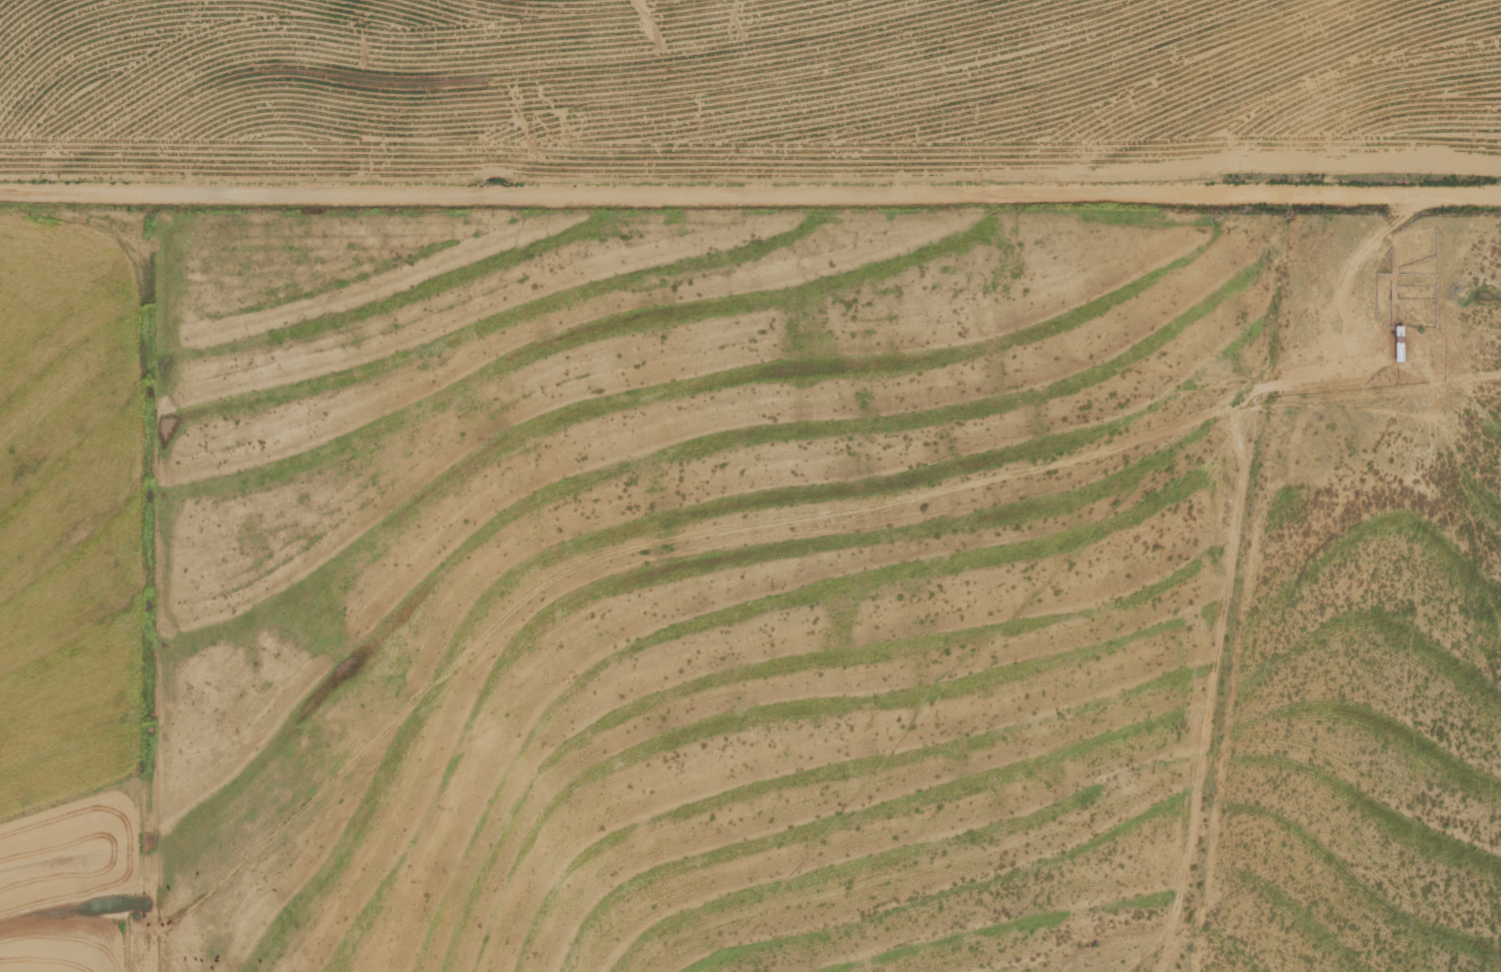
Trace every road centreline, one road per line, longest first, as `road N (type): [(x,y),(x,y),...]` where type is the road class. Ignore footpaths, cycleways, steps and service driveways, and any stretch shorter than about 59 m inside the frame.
road 1 (residential): [(0,195),(1132,192),(1500,203)]

